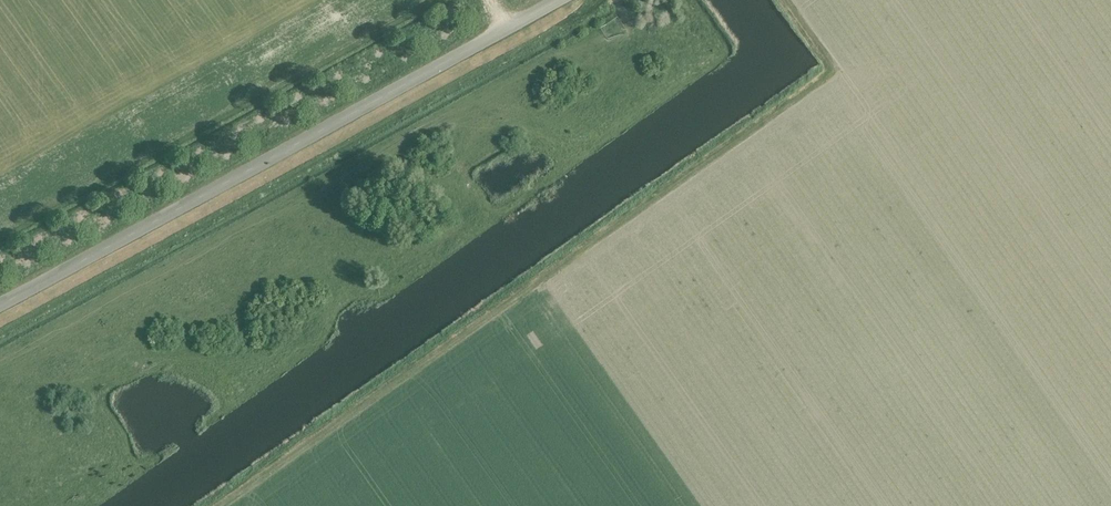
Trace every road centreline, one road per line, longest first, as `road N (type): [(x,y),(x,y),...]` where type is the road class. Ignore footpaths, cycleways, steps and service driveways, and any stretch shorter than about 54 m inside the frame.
road 1 (unclassified): [(0,305),(558,0)]

